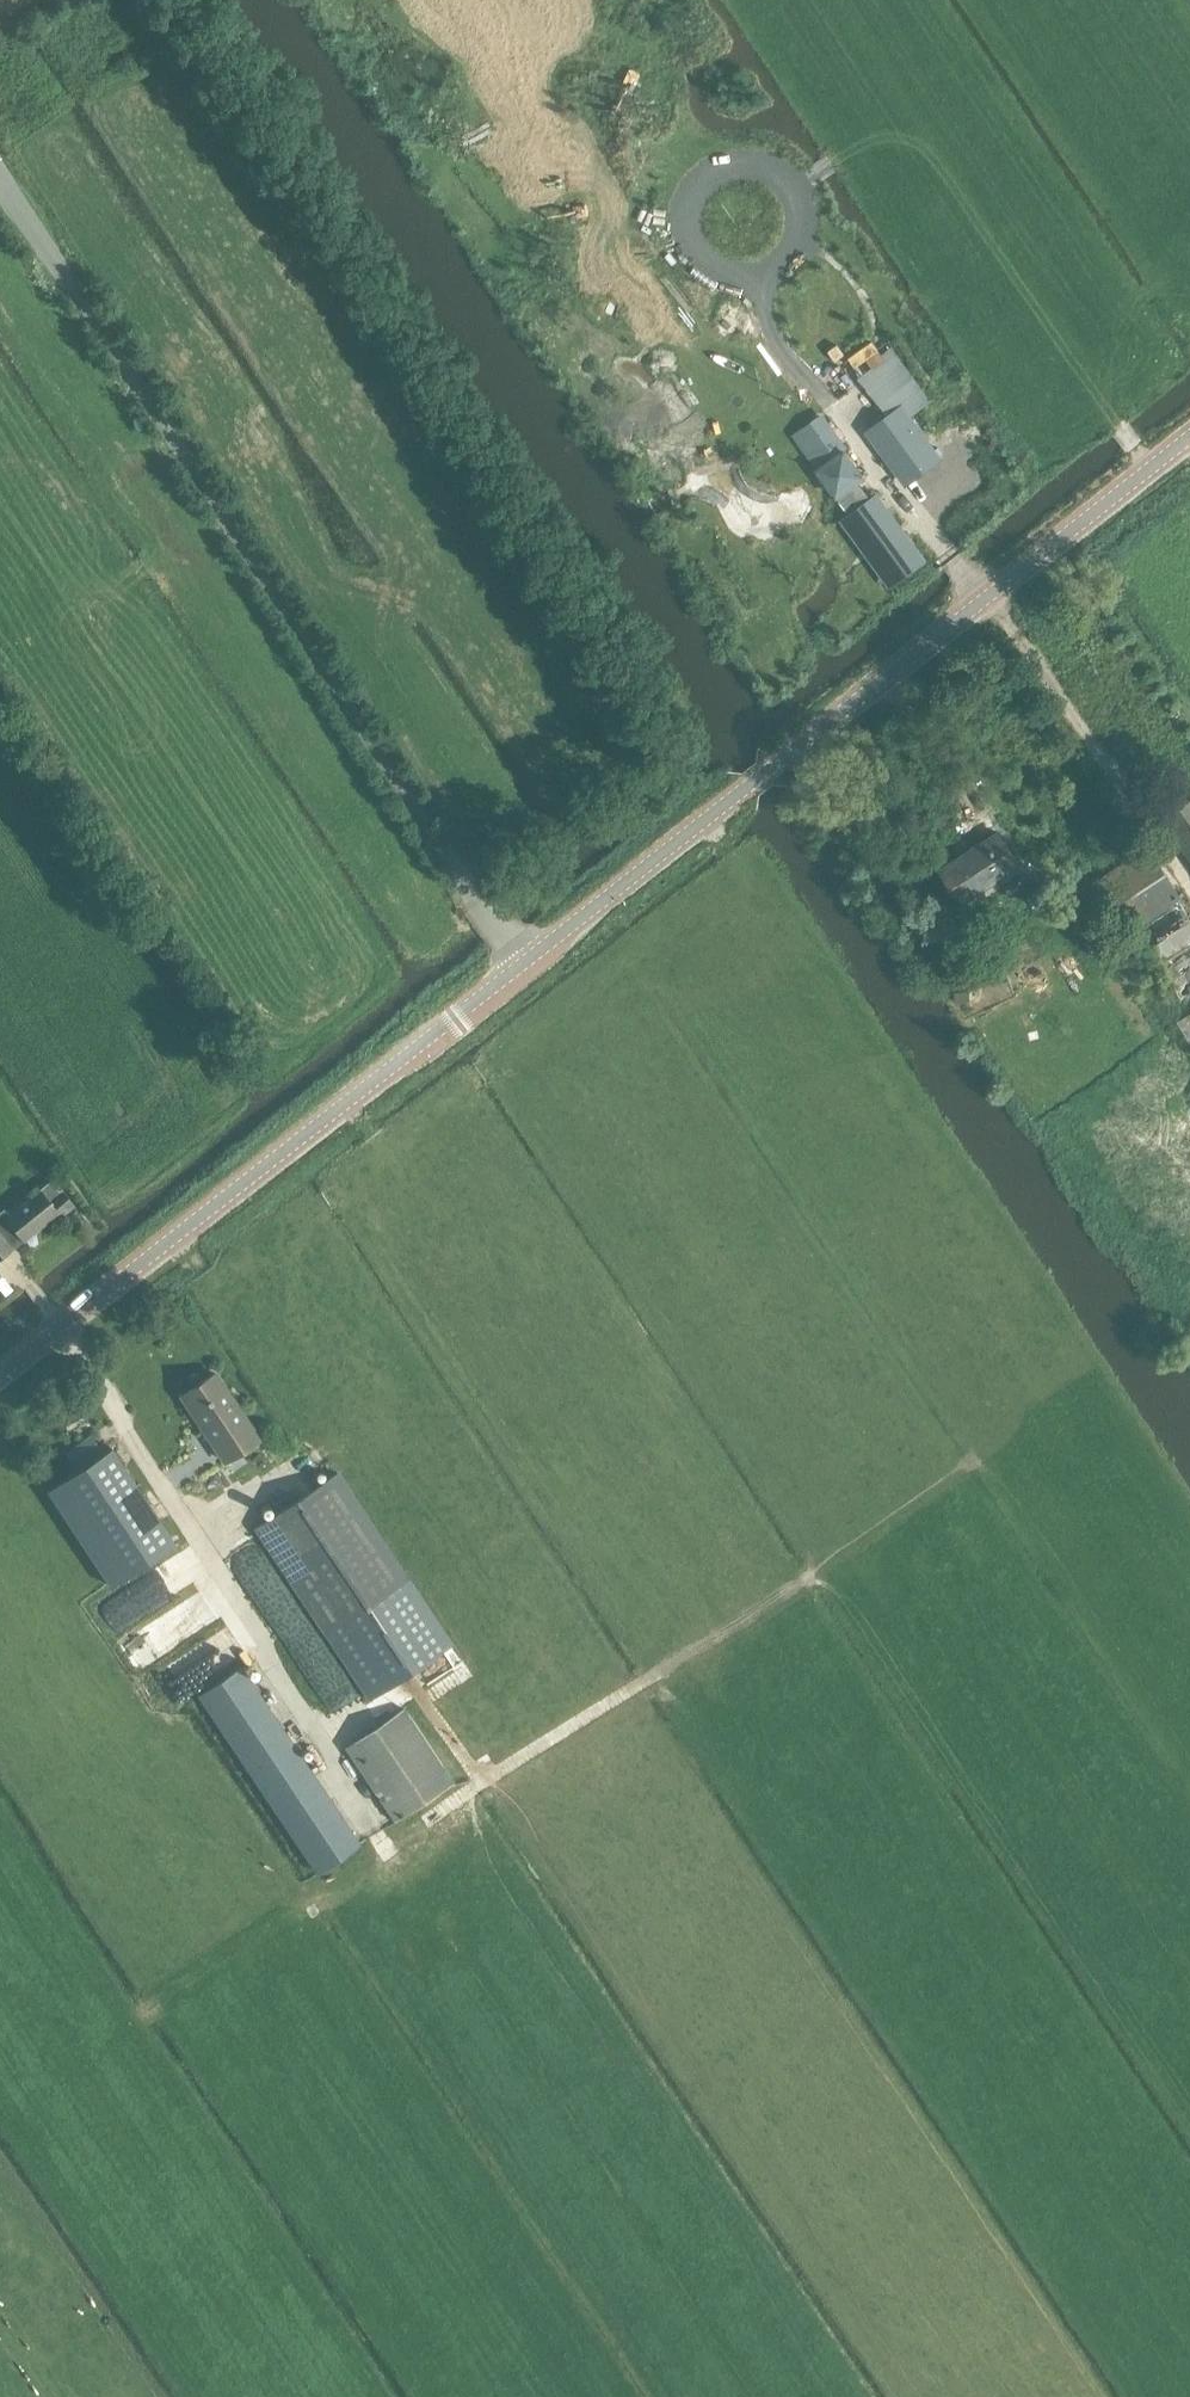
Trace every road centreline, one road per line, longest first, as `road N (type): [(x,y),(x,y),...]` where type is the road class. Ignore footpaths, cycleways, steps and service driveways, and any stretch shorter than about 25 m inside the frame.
road 1 (unclassified): [(521,966),(0,173)]
road 2 (unclassified): [(521,966),(1189,438)]
road 3 (unclassified): [(0,1377),(521,966)]
road 4 (track): [(967,1223),(709,818)]
road 5 (track): [(434,1212),(348,1102)]
road 6 (track): [(267,1338),(178,1237)]

